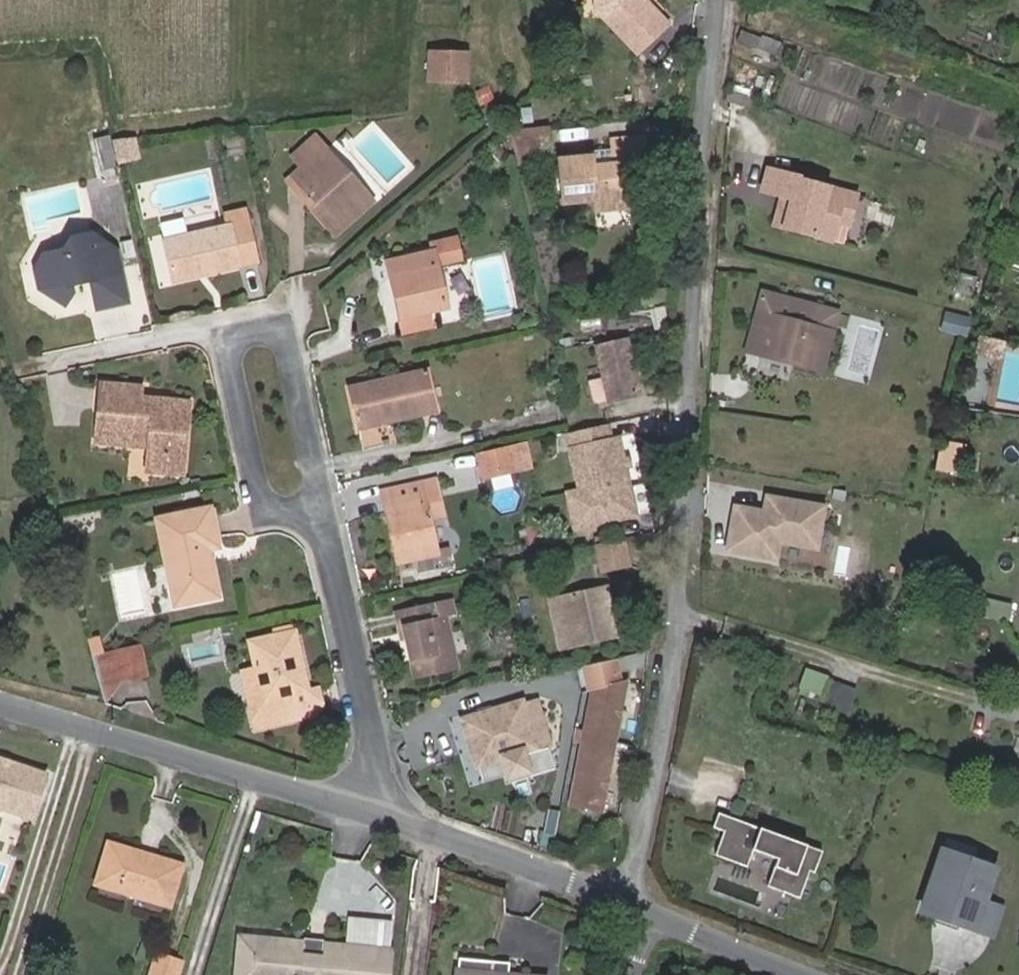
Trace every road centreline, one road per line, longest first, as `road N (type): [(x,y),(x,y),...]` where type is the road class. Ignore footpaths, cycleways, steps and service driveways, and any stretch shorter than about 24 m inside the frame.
road 1 (residential): [(638,906),(637,862),(683,607),(700,242),(729,0)]
road 2 (residential): [(323,516),(281,332),(231,342),(268,509)]
road 3 (tertiary): [(0,704),(372,808)]
road 4 (residential): [(372,808),(372,737),(323,516)]
road 5 (tertiary): [(372,808),(638,906)]
road 6 (tertiary): [(638,906),(822,974)]

